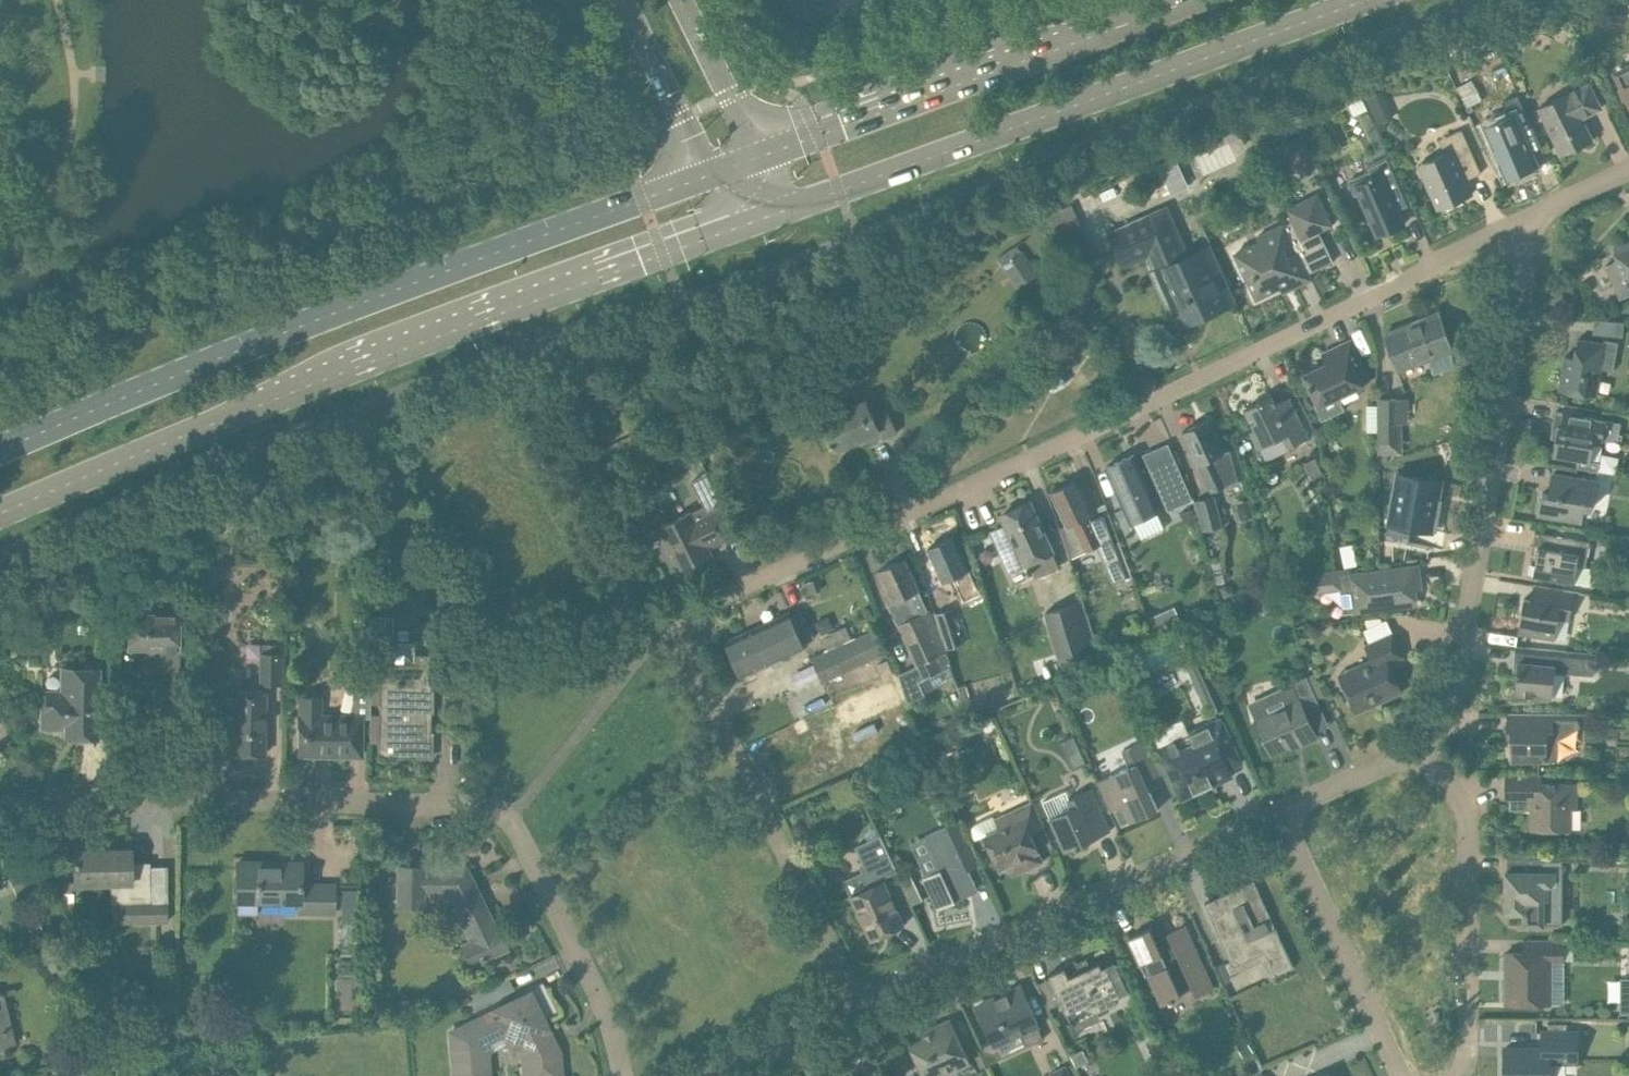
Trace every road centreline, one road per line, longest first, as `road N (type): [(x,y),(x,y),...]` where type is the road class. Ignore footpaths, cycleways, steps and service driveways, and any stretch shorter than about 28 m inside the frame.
road 1 (residential): [(855,1000),(672,619),(1152,402),(1518,221)]
road 2 (secondary): [(0,514),(316,382),(756,220)]
road 3 (residential): [(626,1075),(530,847),(505,812),(445,799),(49,794),(0,806)]
road 4 (secondary): [(708,174),(0,448)]
road 5 (secondary): [(756,220),(1362,0)]
road 6 (residential): [(1414,749),(1445,697),(1524,269),(1518,221)]
road 7 (residential): [(855,1000),(1280,814)]
road 8 (secondary): [(1191,0),(761,155)]
road 9 (residential): [(1458,1075),(1467,1051),(1467,812),(1414,749)]
road 10 (residential): [(1403,1075),(1280,814)]
road 11 (secondary): [(623,0),(708,174)]
road 12 (secondary): [(761,155),(683,0)]
road 13 (residential): [(704,1075),(855,1000)]
road 14 (residential): [(1280,814),(1414,749)]
road 15 (residential): [(1518,221),(1628,169)]

